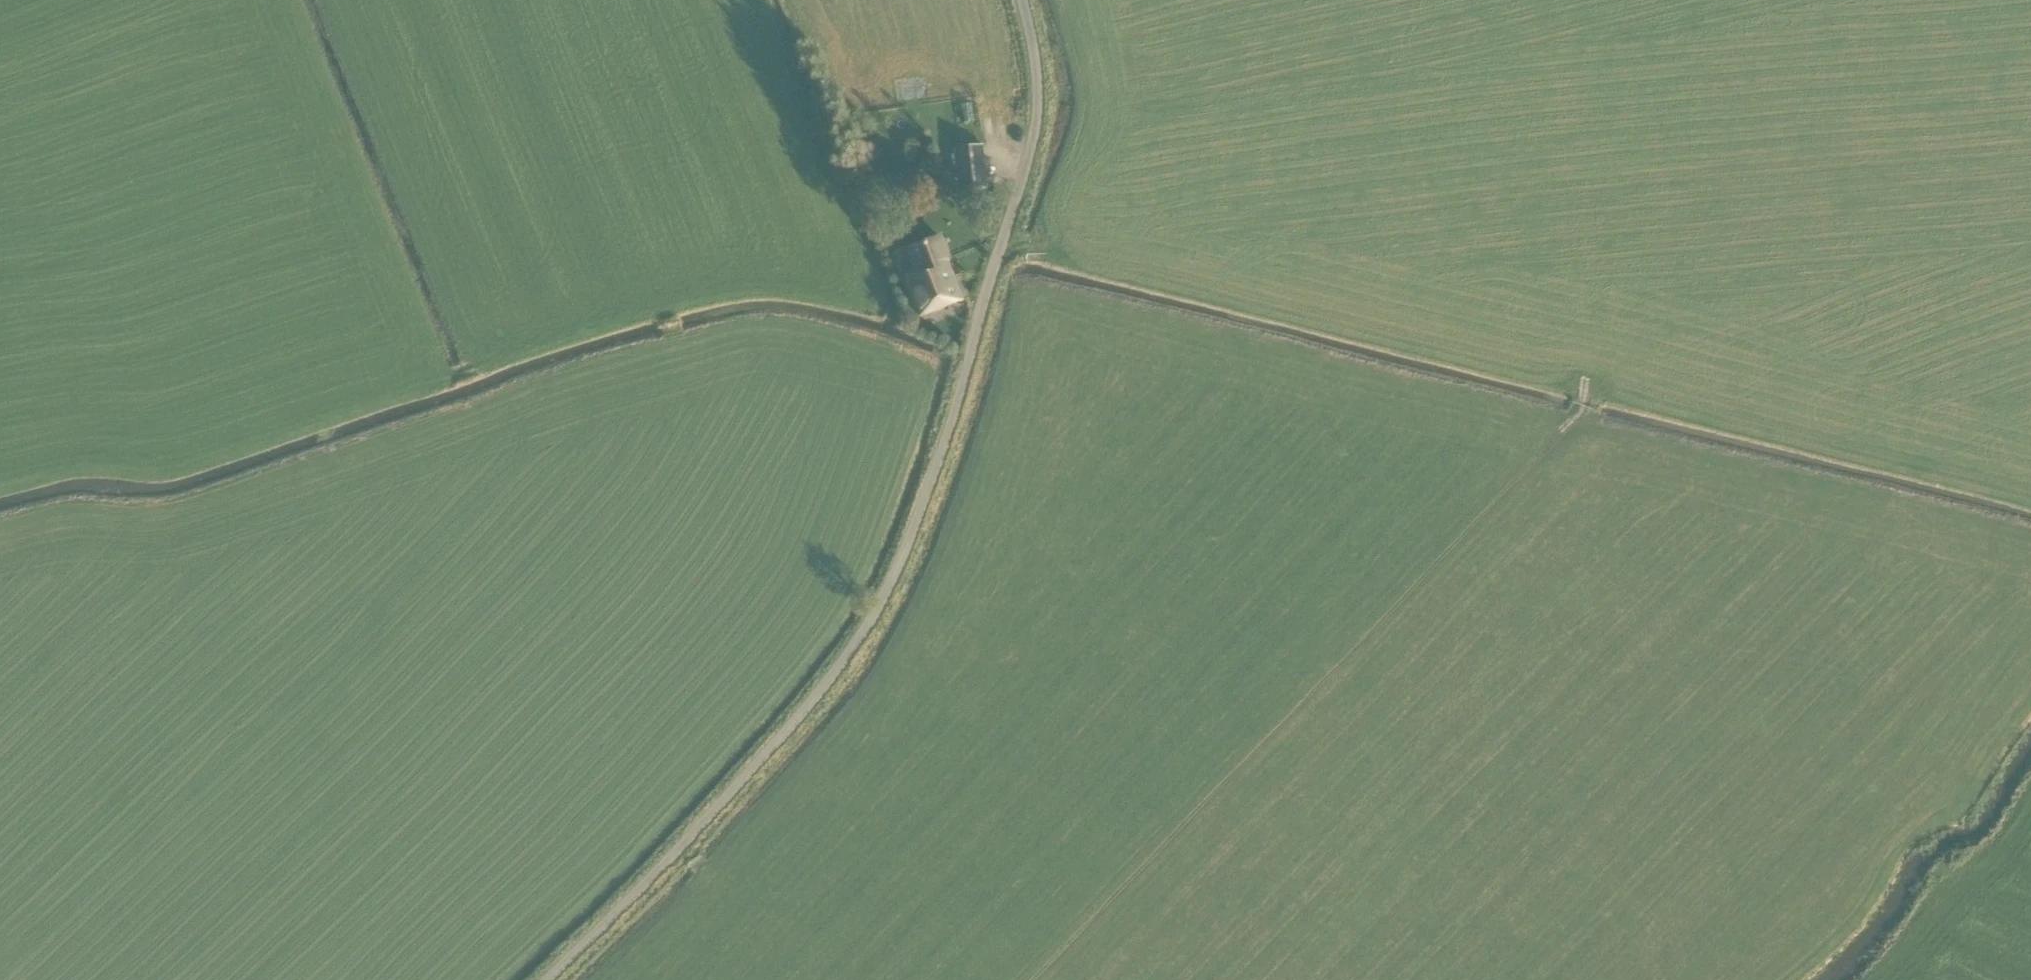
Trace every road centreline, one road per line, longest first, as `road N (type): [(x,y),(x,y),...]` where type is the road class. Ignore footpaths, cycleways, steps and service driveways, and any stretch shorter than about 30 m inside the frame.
road 1 (unclassified): [(548,979),(645,887),(829,683),(902,567),(1033,145),(1038,86),(1026,0)]

